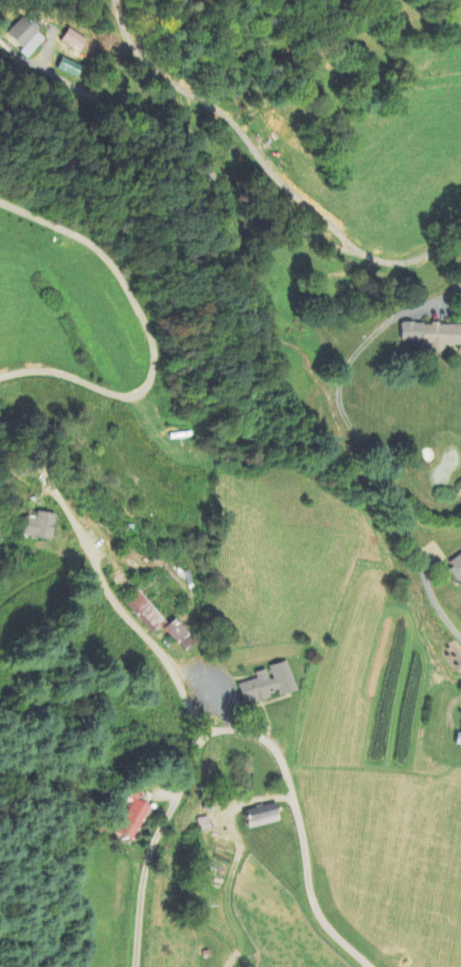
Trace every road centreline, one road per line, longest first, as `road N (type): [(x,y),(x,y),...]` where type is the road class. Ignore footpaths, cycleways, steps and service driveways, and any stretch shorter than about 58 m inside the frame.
road 1 (residential): [(369,966),(327,930),(309,899),(309,864),(275,748),(248,733),(209,733)]
road 2 (residential): [(209,733),(151,847),(137,966)]

